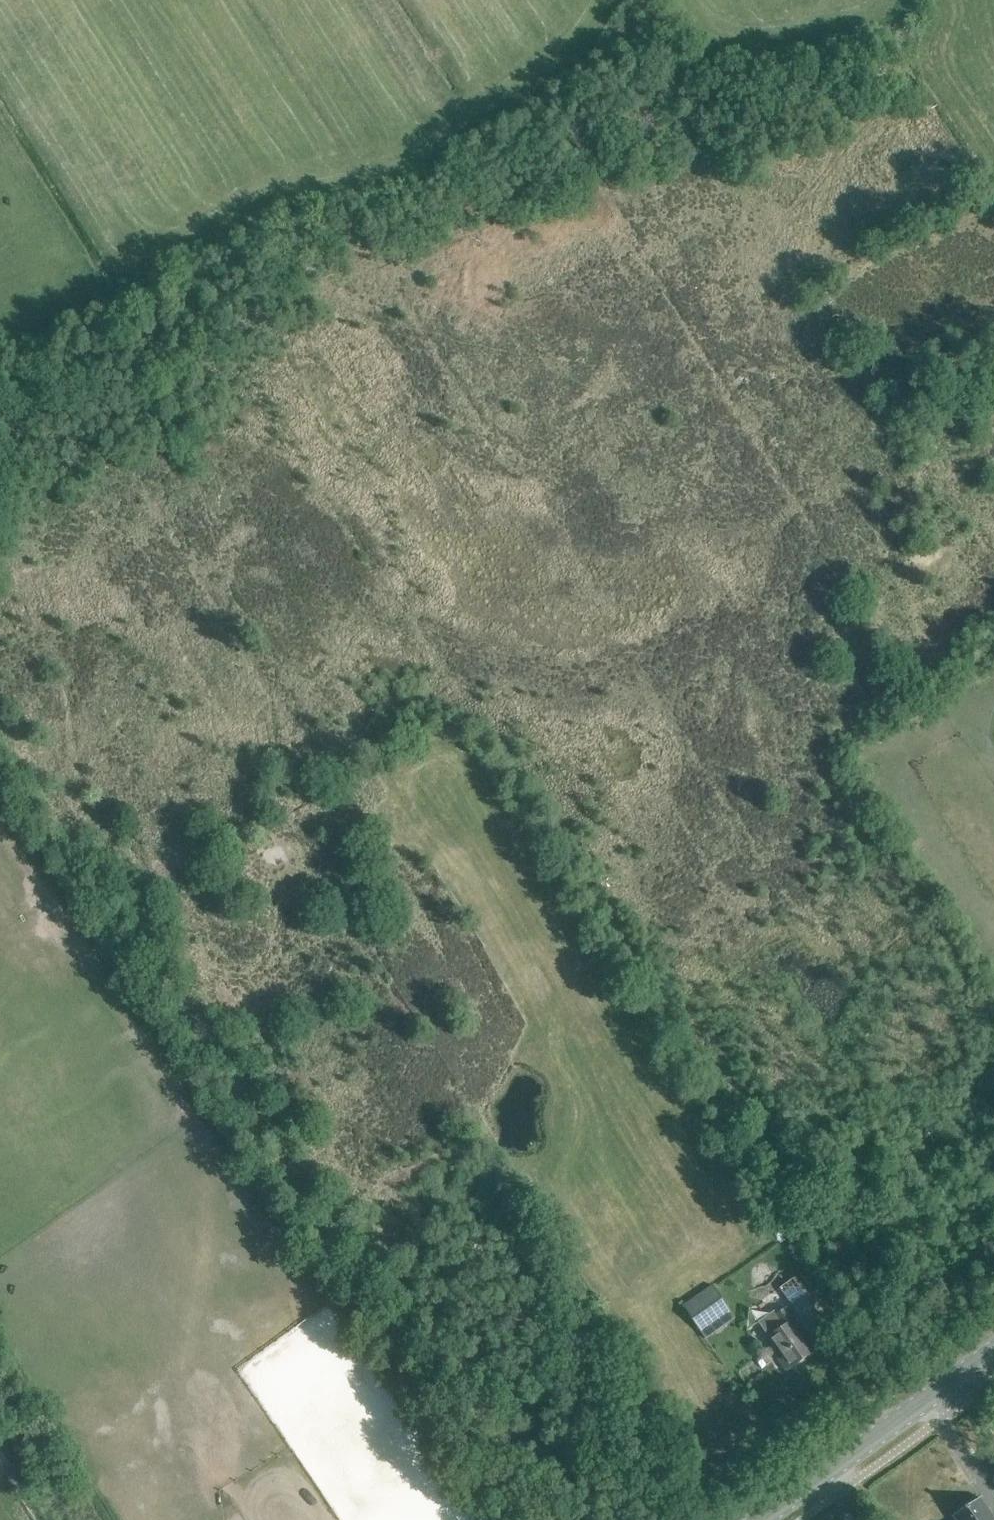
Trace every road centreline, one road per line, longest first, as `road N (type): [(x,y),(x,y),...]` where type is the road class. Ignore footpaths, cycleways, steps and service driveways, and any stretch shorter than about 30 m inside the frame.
road 1 (primary): [(760,1519),(993,1351)]

